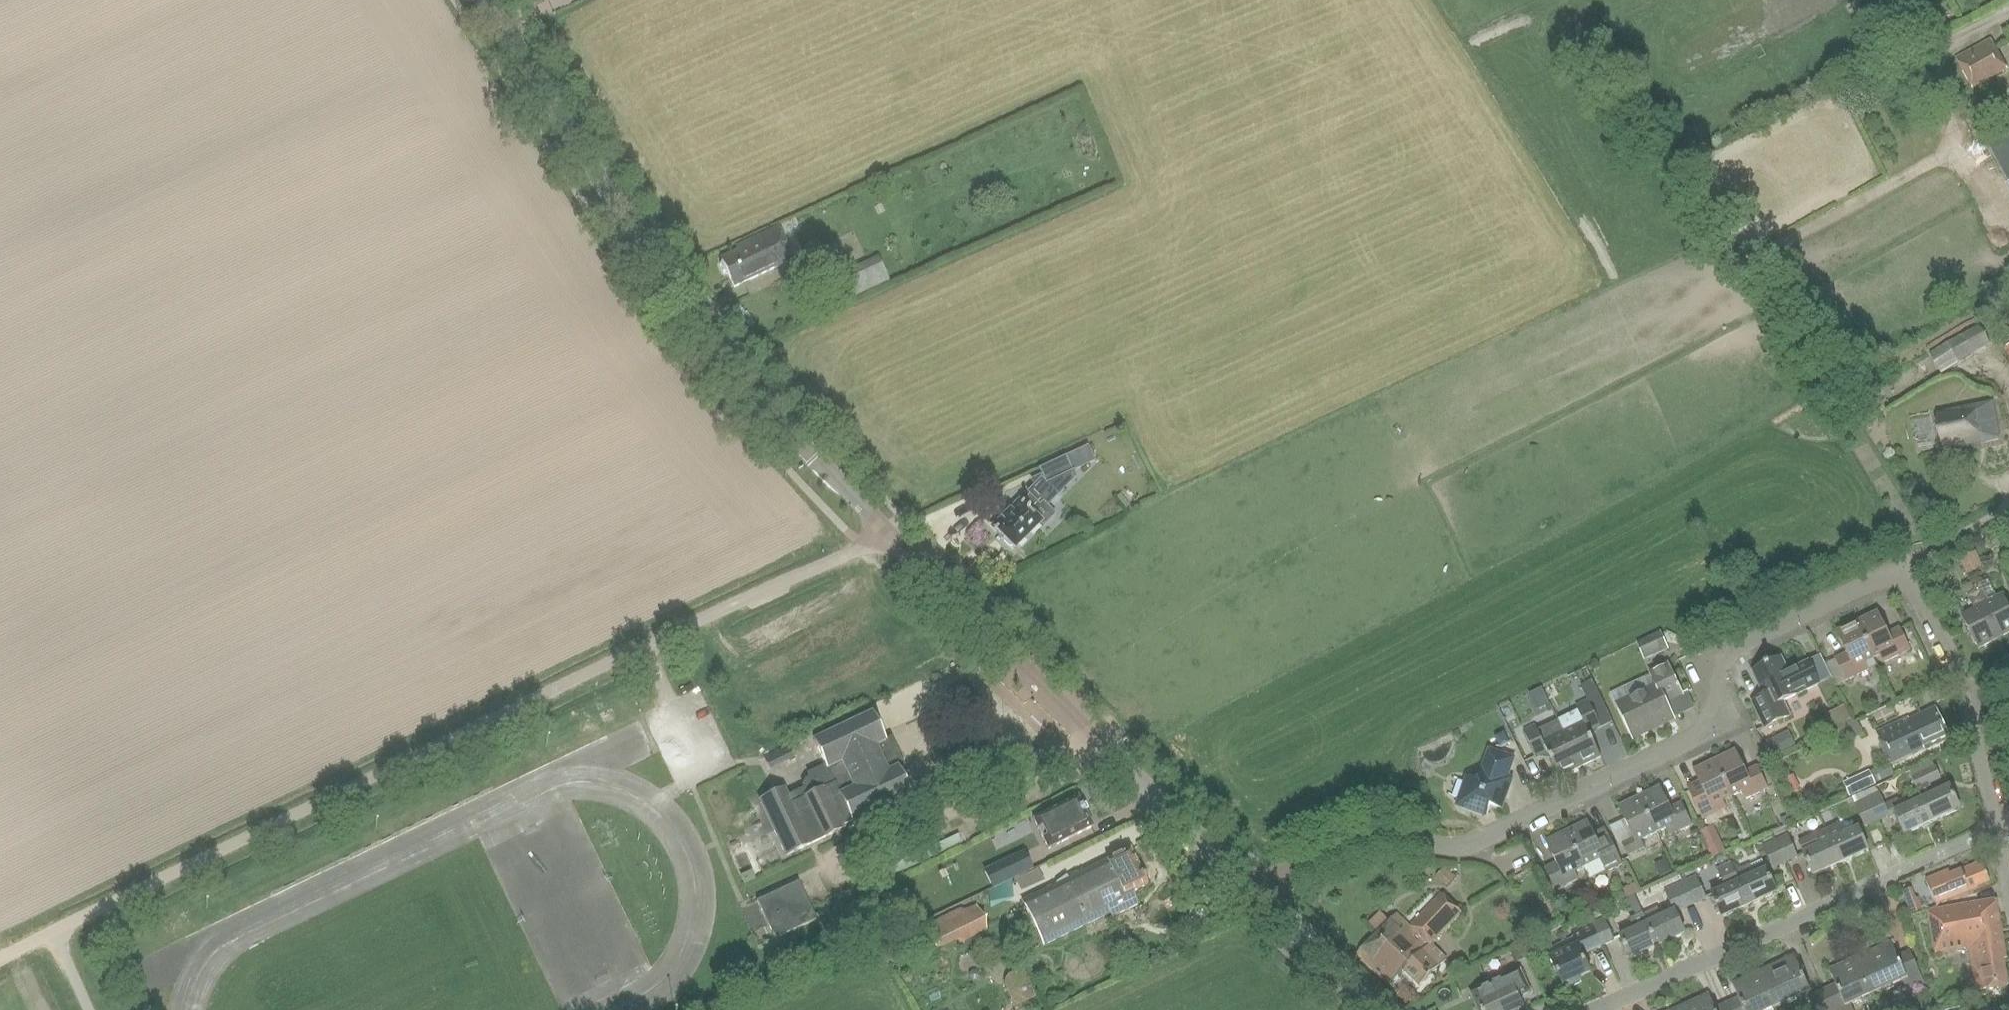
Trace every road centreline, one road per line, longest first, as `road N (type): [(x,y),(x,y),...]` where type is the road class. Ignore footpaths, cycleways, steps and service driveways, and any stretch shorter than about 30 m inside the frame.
road 1 (unclassified): [(88,1009),(55,934),(891,534)]
road 2 (residential): [(1261,896),(1362,835),(1471,844),(1724,722),(1712,684),(1723,656),(1903,564)]
road 3 (tertiary): [(484,0),(695,321),(808,448)]
road 4 (tertiary): [(1261,896),(891,534)]
road 5 (residential): [(1598,1009),(1997,830)]
road 6 (tertiary): [(1386,1009),(1261,896)]
road 7 (residential): [(1969,704),(1903,564)]
road 8 (residential): [(1997,830),(1969,704)]
road 9 (tertiary): [(891,534),(808,448)]
road 10 (track): [(1903,564),(2008,507)]

